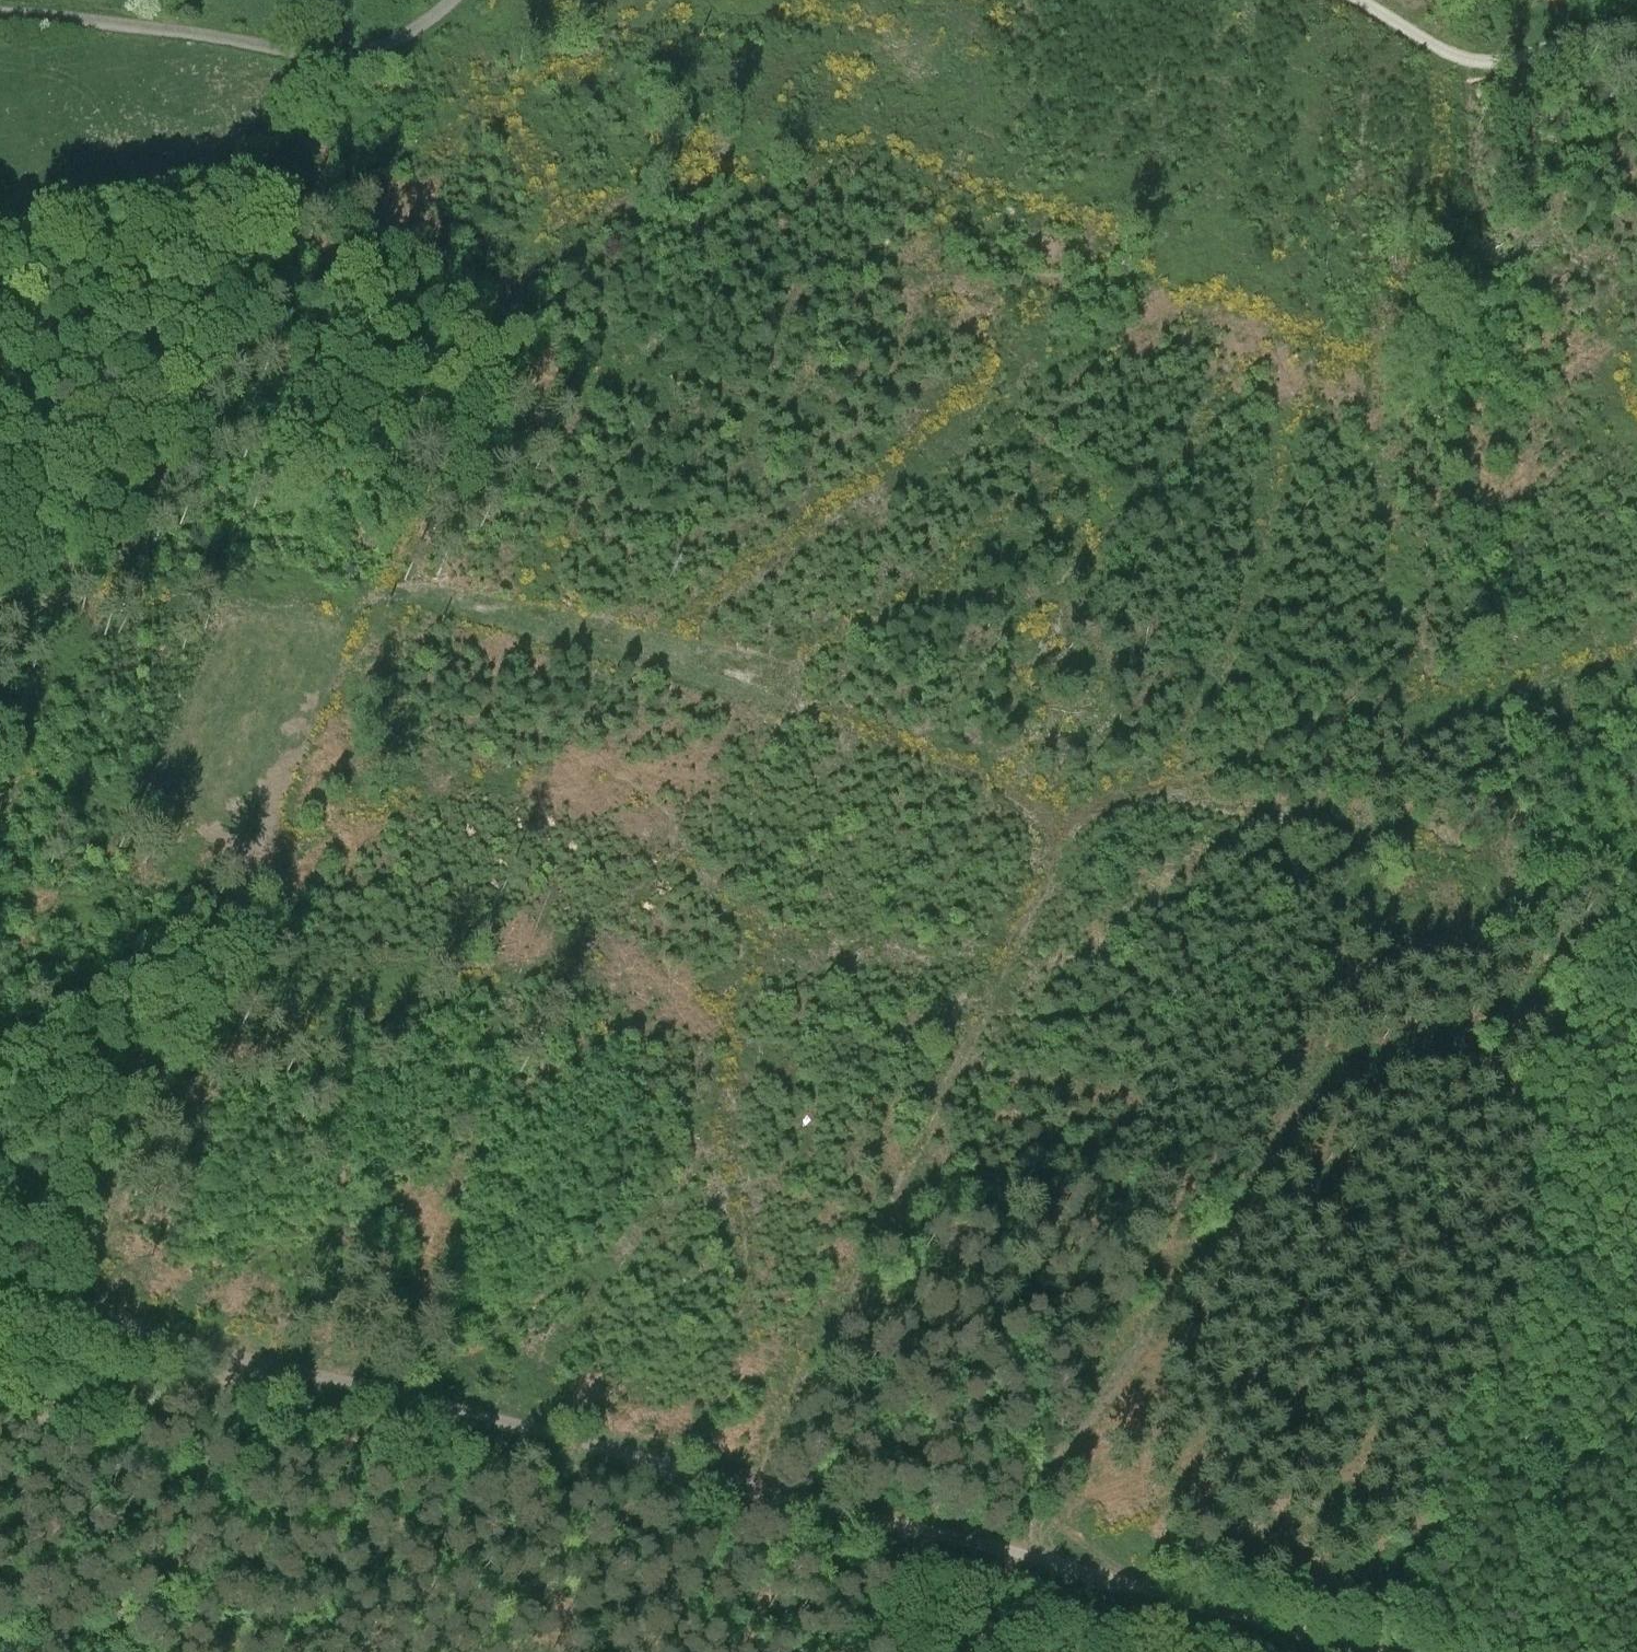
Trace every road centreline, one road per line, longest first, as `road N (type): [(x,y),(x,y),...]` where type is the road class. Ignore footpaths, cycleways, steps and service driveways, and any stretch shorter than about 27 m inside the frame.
road 1 (track): [(1376,1651),(68,1313),(0,1323)]
road 2 (track): [(0,604),(117,586),(195,399),(386,229)]
road 3 (track): [(0,12),(331,53),(400,39),(453,0)]
road 4 (track): [(1636,16),(1490,64),(1464,58),(1362,0)]
road 5 (track): [(0,1418),(50,1424),(193,1396)]
road 6 (track): [(0,1173),(32,1218),(66,1227),(92,1251),(68,1313)]

